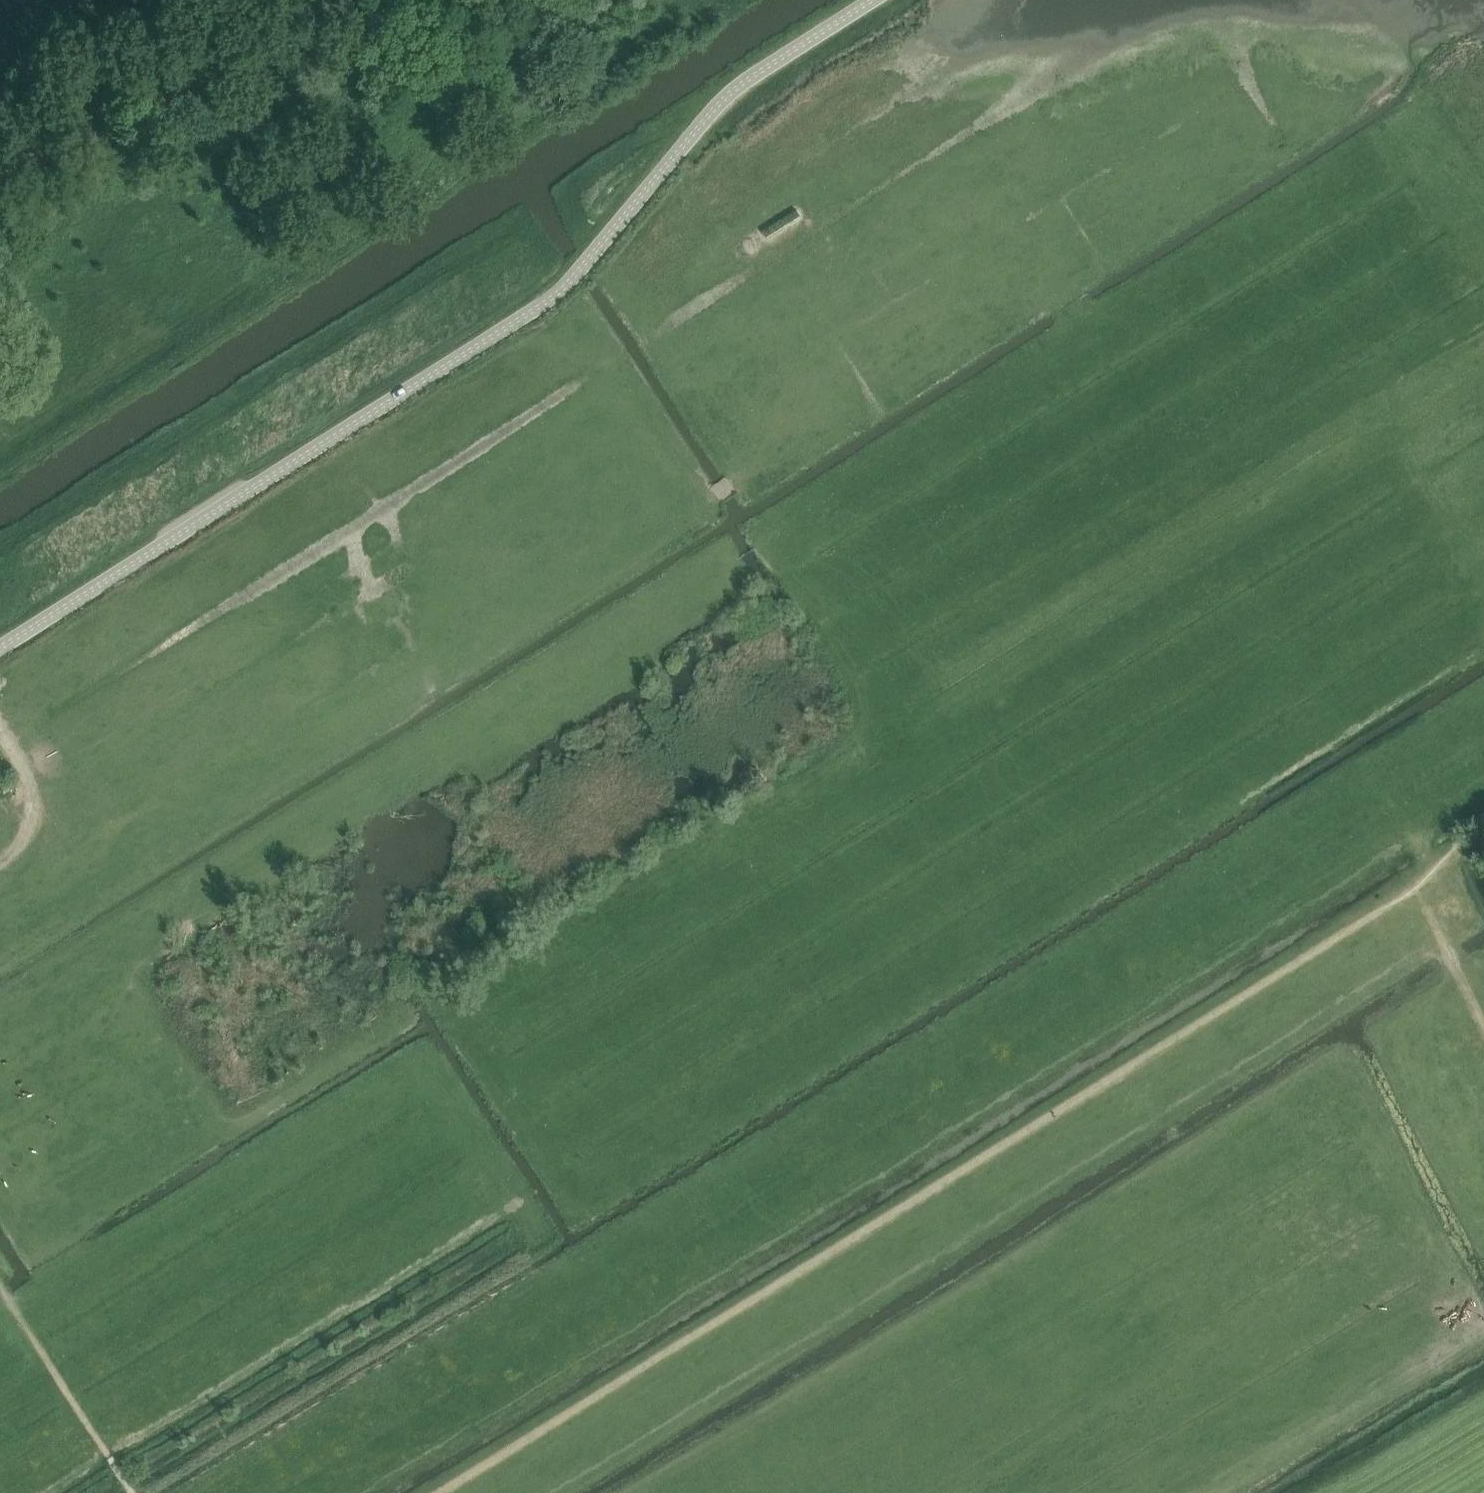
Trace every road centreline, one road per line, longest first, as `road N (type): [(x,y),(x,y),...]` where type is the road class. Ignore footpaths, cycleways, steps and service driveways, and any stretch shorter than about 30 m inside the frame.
road 1 (unclassified): [(878,0),(732,94),(540,311),(0,649)]
road 2 (track): [(1483,1331),(1220,1492)]
road 3 (track): [(1483,1029),(1417,889)]

